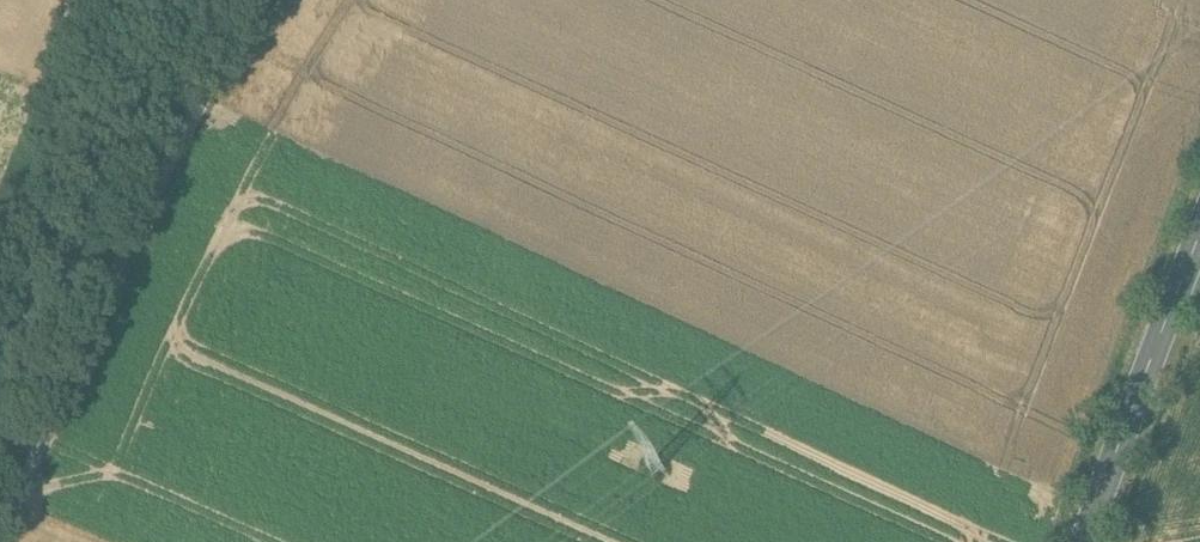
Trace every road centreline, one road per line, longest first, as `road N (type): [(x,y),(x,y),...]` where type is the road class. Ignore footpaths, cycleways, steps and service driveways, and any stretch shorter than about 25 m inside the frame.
road 1 (secondary): [(1085,541),(1199,230)]

